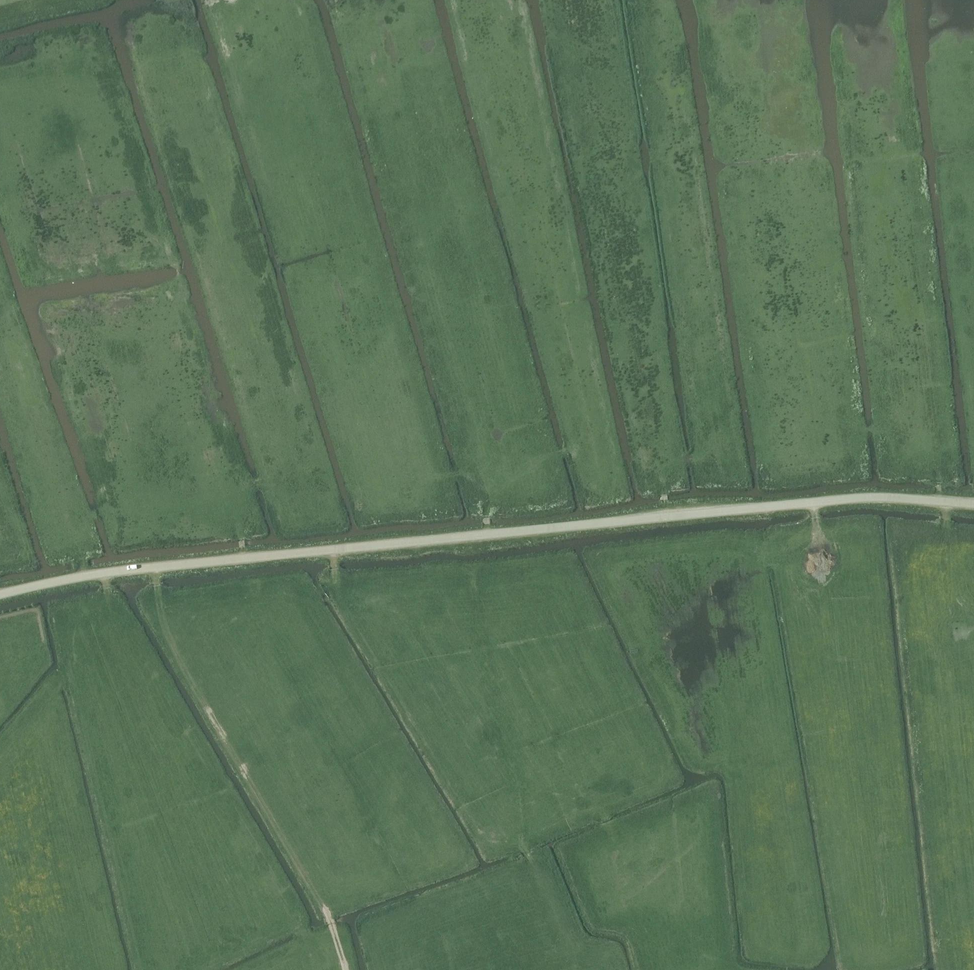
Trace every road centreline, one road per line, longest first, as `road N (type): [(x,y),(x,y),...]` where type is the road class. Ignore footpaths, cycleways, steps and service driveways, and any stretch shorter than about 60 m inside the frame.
road 1 (unclassified): [(0,594),(105,573),(843,500),(973,505)]

